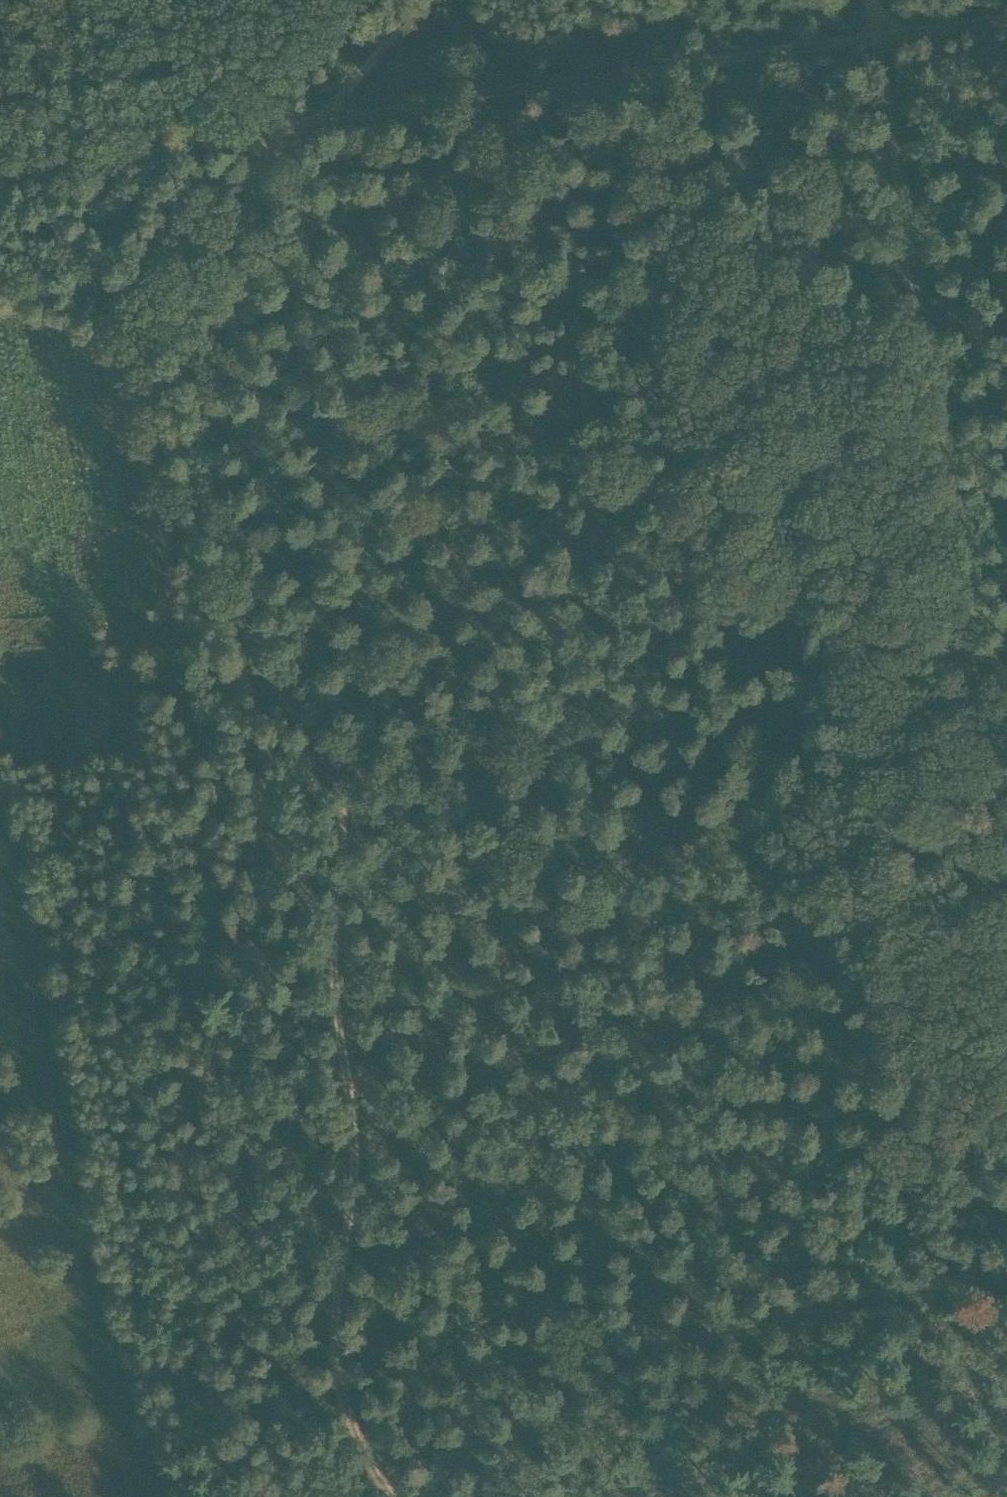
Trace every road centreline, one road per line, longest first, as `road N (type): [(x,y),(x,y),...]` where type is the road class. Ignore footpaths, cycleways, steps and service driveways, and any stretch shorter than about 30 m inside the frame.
road 1 (track): [(307,127),(244,224),(200,384),(209,523),(236,617),(316,737),(340,792),(332,996),(354,1146),(330,1361),(338,1386)]
road 2 (track): [(874,40),(1006,943)]
road 3 (track): [(307,127),(874,40)]
road 4 (track): [(307,127),(0,175)]
road 5 (track): [(428,0),(307,127)]
road 6 (track): [(874,40),(1006,18)]
road 7 (track): [(338,1386),(363,1451),(394,1496)]

